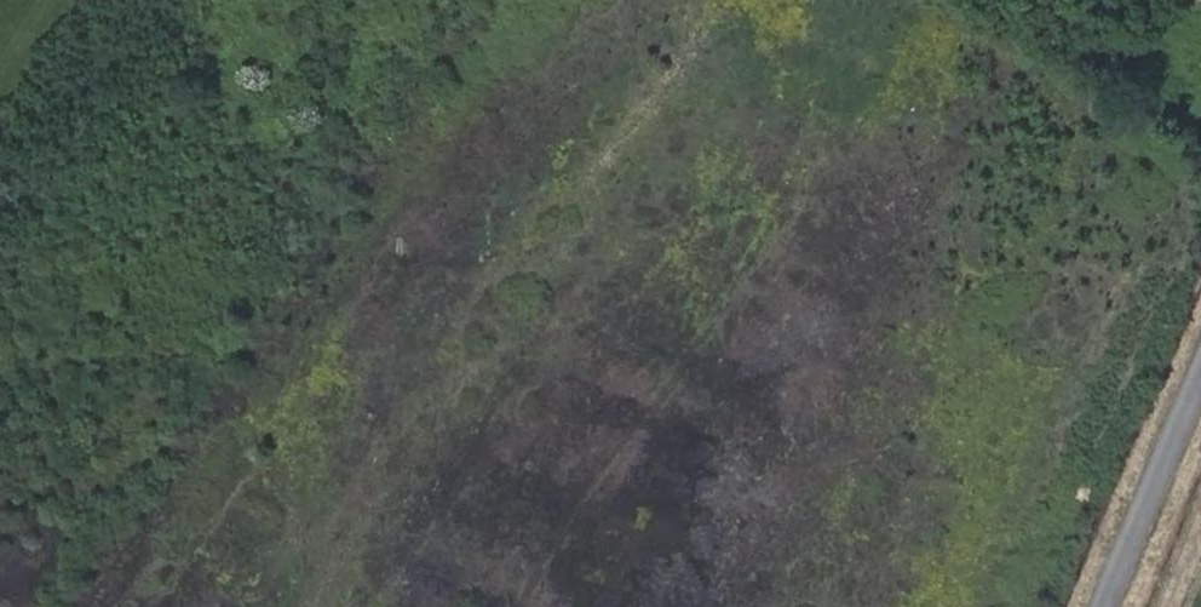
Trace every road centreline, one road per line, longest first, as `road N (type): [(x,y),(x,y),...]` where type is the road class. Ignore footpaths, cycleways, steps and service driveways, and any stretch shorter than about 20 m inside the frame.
road 1 (residential): [(1112,606),(1200,411)]

